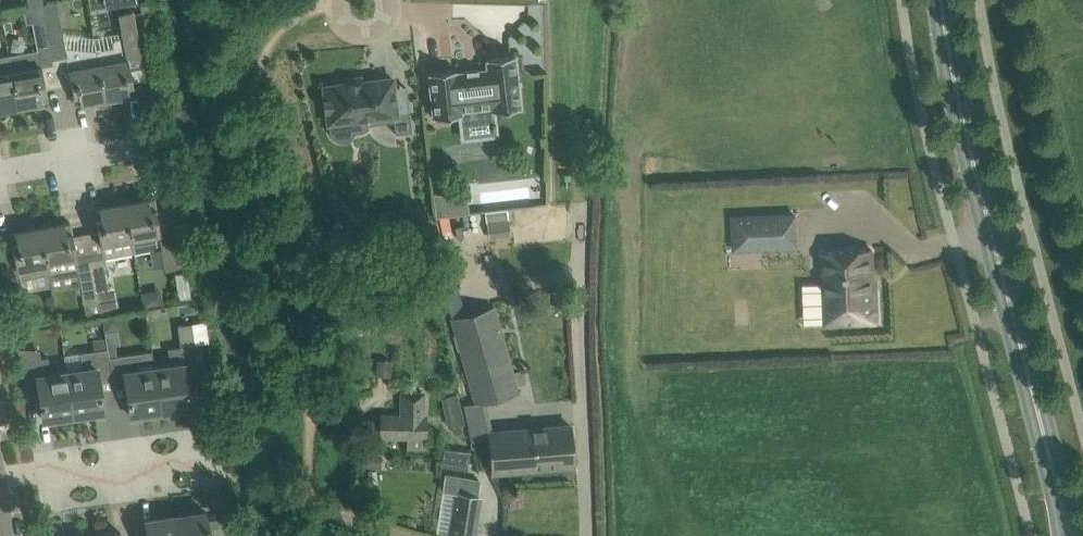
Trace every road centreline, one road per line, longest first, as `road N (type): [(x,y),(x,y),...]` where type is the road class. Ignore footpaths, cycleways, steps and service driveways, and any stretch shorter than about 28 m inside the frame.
road 1 (tertiary): [(1070,528),(956,78),(944,0)]
road 2 (residential): [(0,477),(235,461)]
road 3 (residential): [(0,168),(154,141)]

